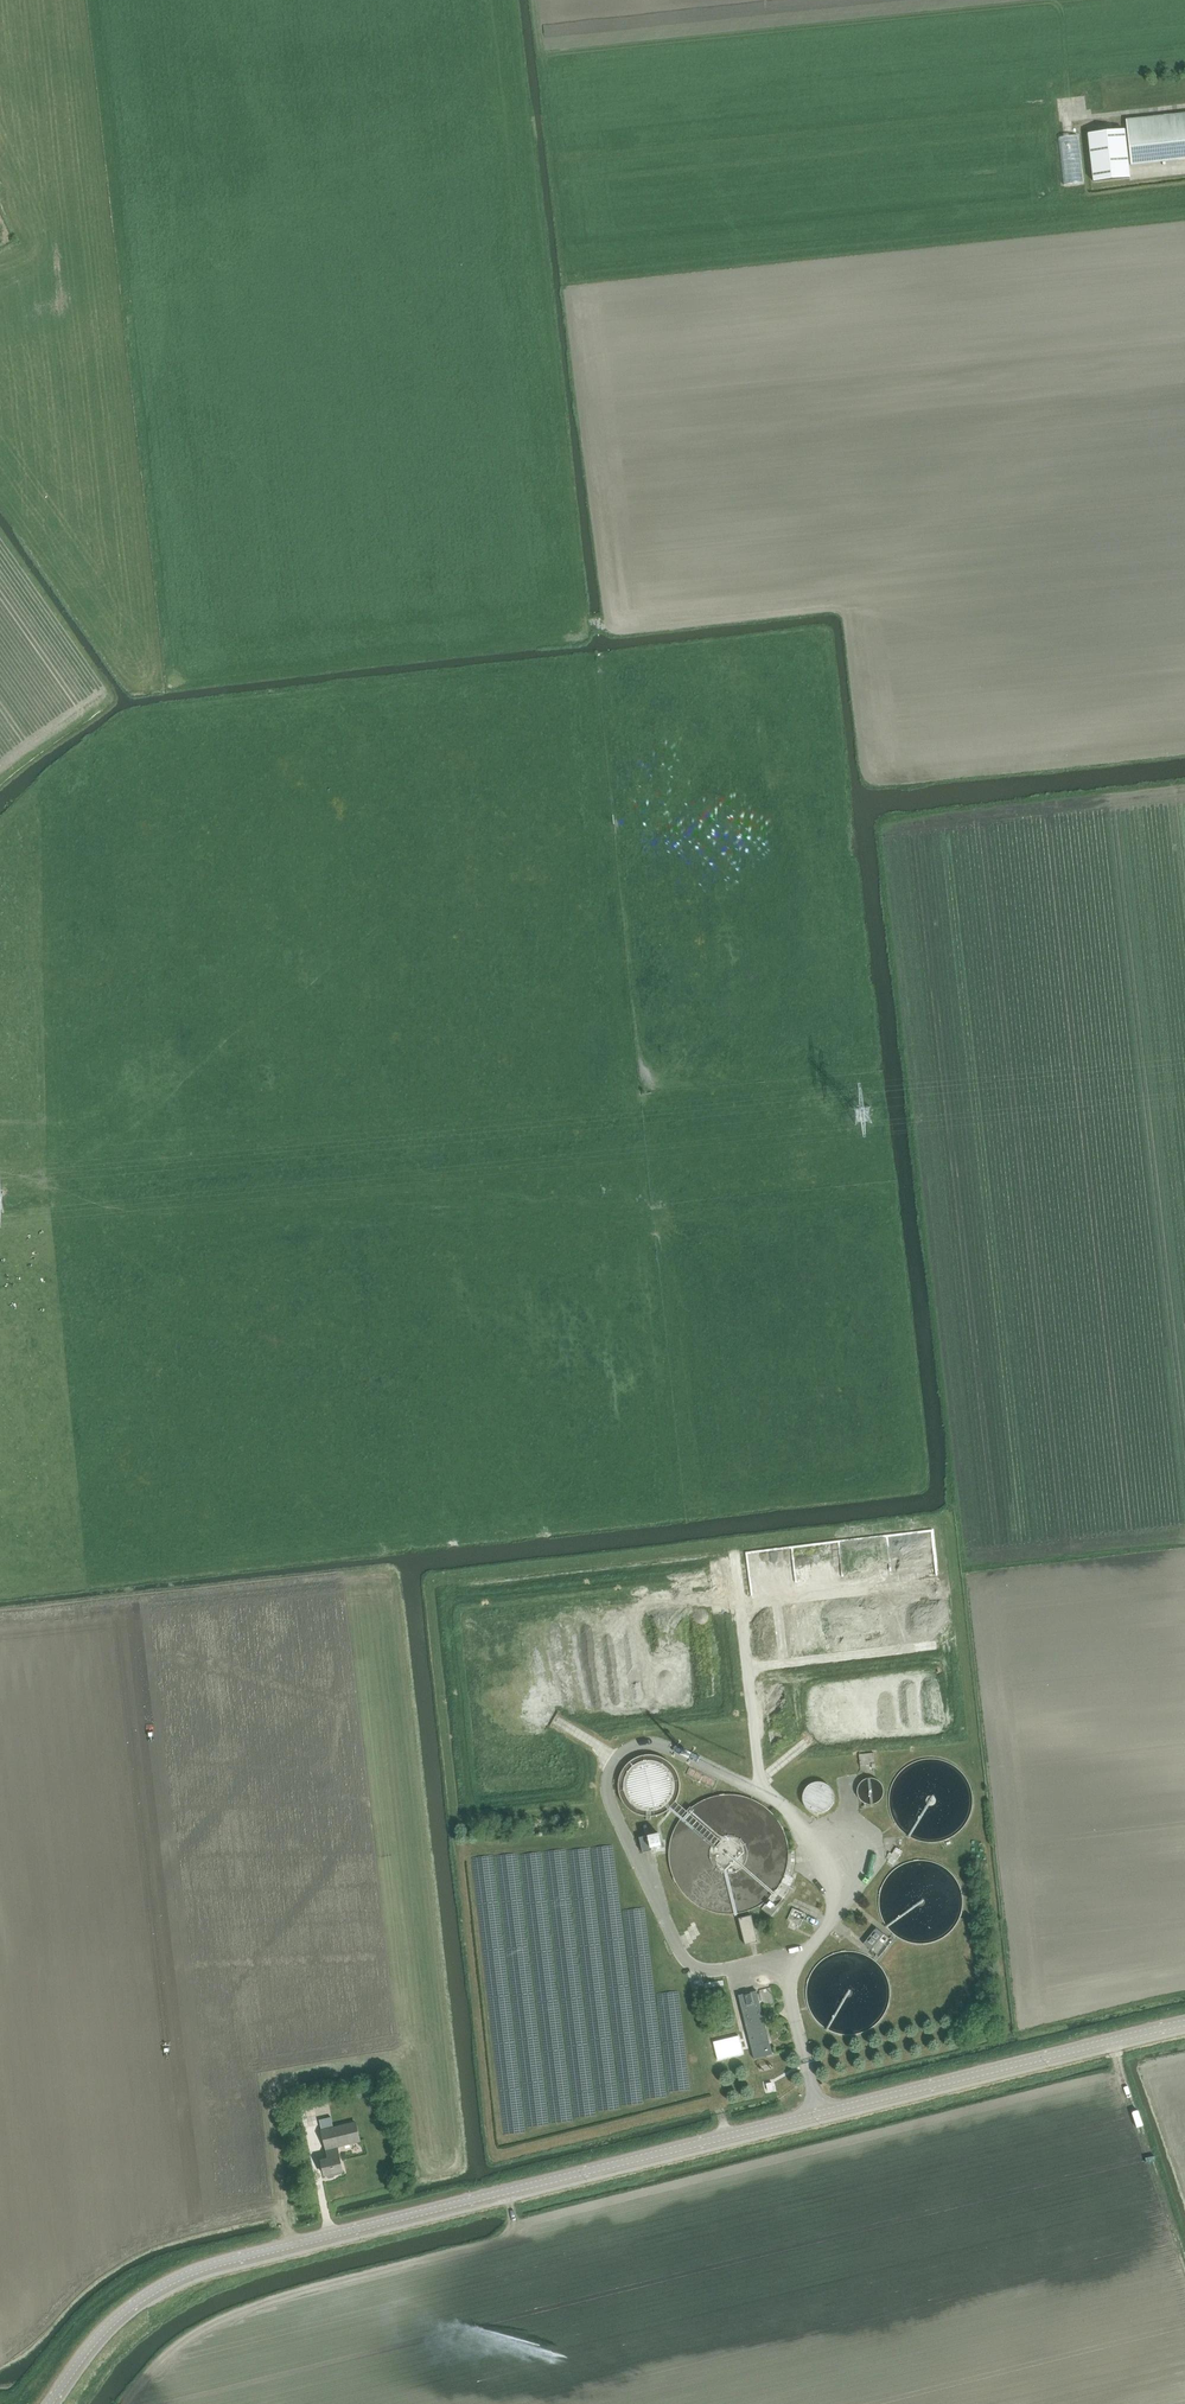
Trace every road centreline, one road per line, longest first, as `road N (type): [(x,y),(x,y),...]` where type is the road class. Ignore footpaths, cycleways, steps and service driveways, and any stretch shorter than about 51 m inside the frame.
road 1 (tertiary): [(49,2403),(124,2311),(198,2269),(1184,2022)]

